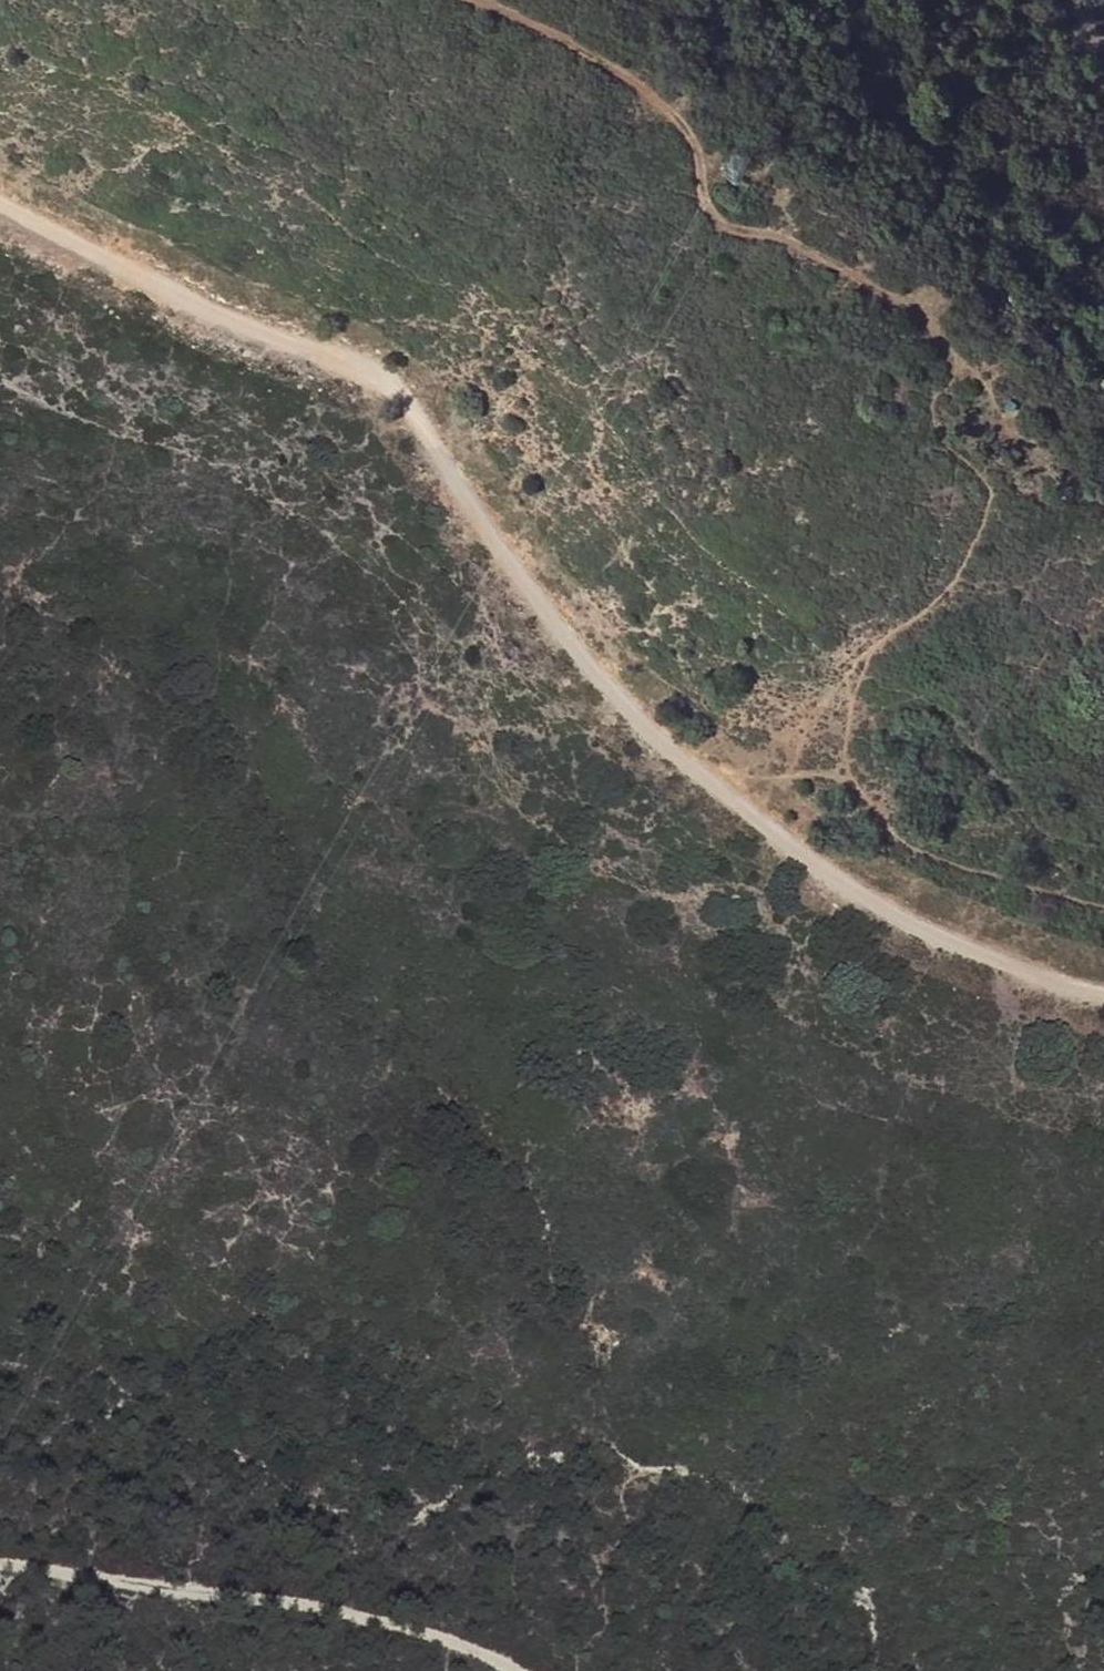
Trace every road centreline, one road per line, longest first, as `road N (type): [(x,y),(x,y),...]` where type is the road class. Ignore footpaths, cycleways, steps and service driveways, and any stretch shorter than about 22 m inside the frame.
road 1 (track): [(1103,985),(1005,960),(790,859),(605,695),(487,533),(412,404),(353,367),(152,294),(0,203)]
road 2 (track): [(505,1670),(428,1635),(254,1598),(0,1566)]

